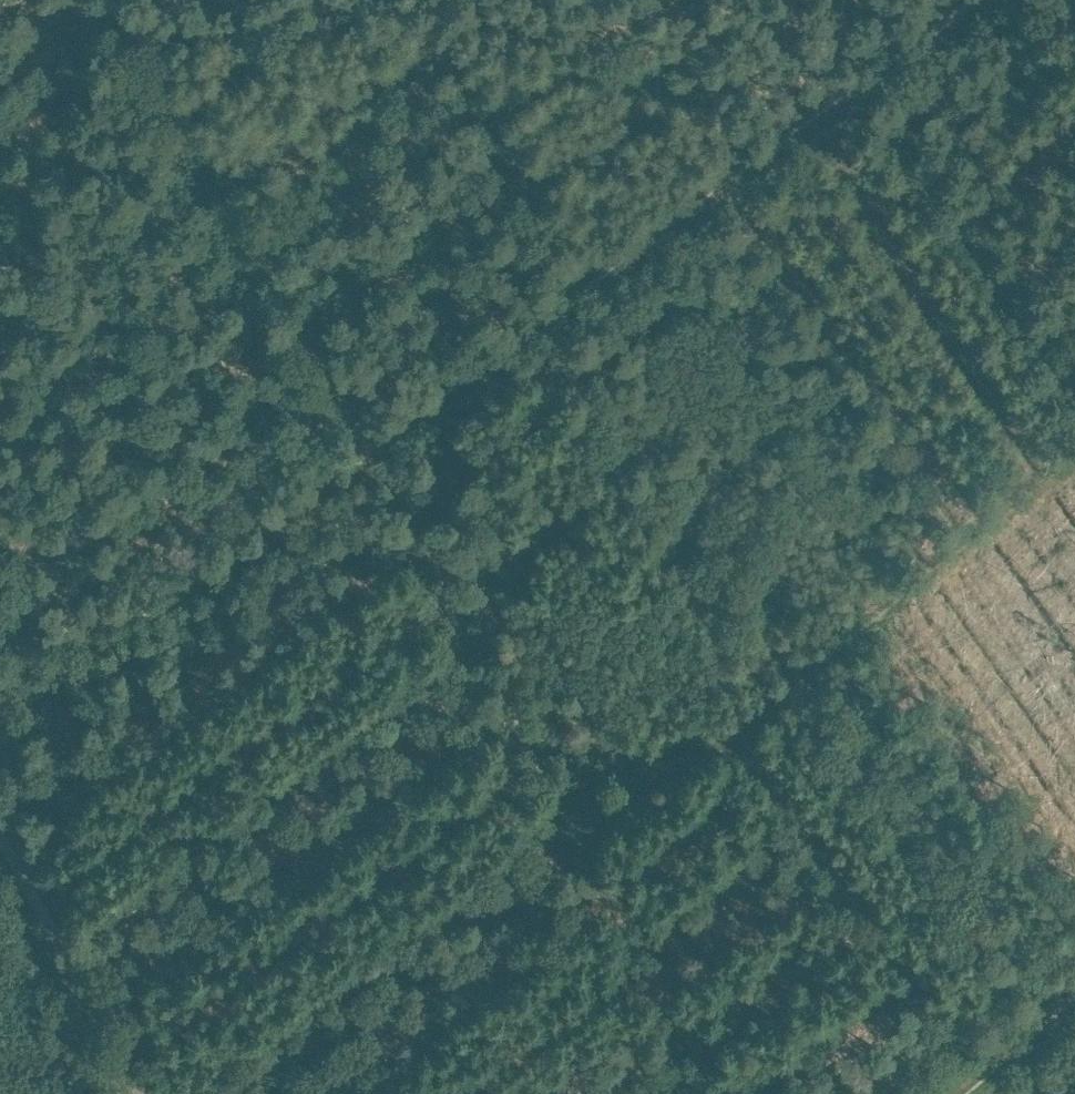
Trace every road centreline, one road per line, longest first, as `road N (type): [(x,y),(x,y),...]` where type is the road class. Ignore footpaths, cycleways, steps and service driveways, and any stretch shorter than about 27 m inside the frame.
road 1 (track): [(152,1093),(0,818)]

